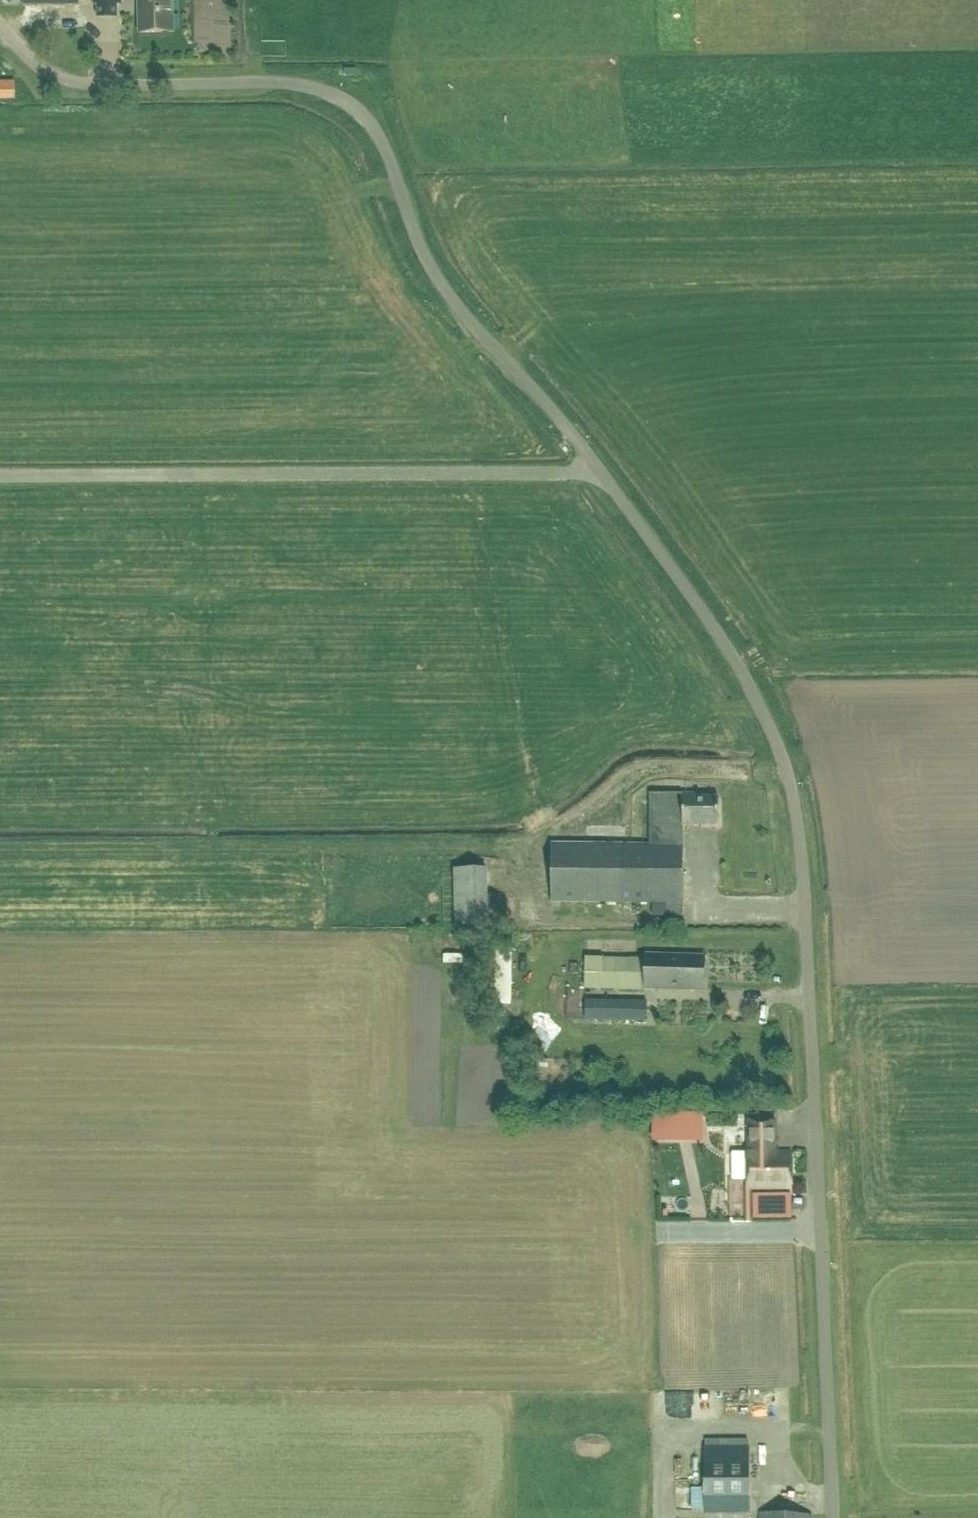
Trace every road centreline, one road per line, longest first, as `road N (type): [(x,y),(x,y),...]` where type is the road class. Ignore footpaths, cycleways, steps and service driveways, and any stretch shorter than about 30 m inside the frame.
road 1 (unclassified): [(835,1517),(797,842),(784,753),(730,656),(599,471),(435,280),(368,119),(342,98),(309,86),(115,87),(58,79),(0,23)]

